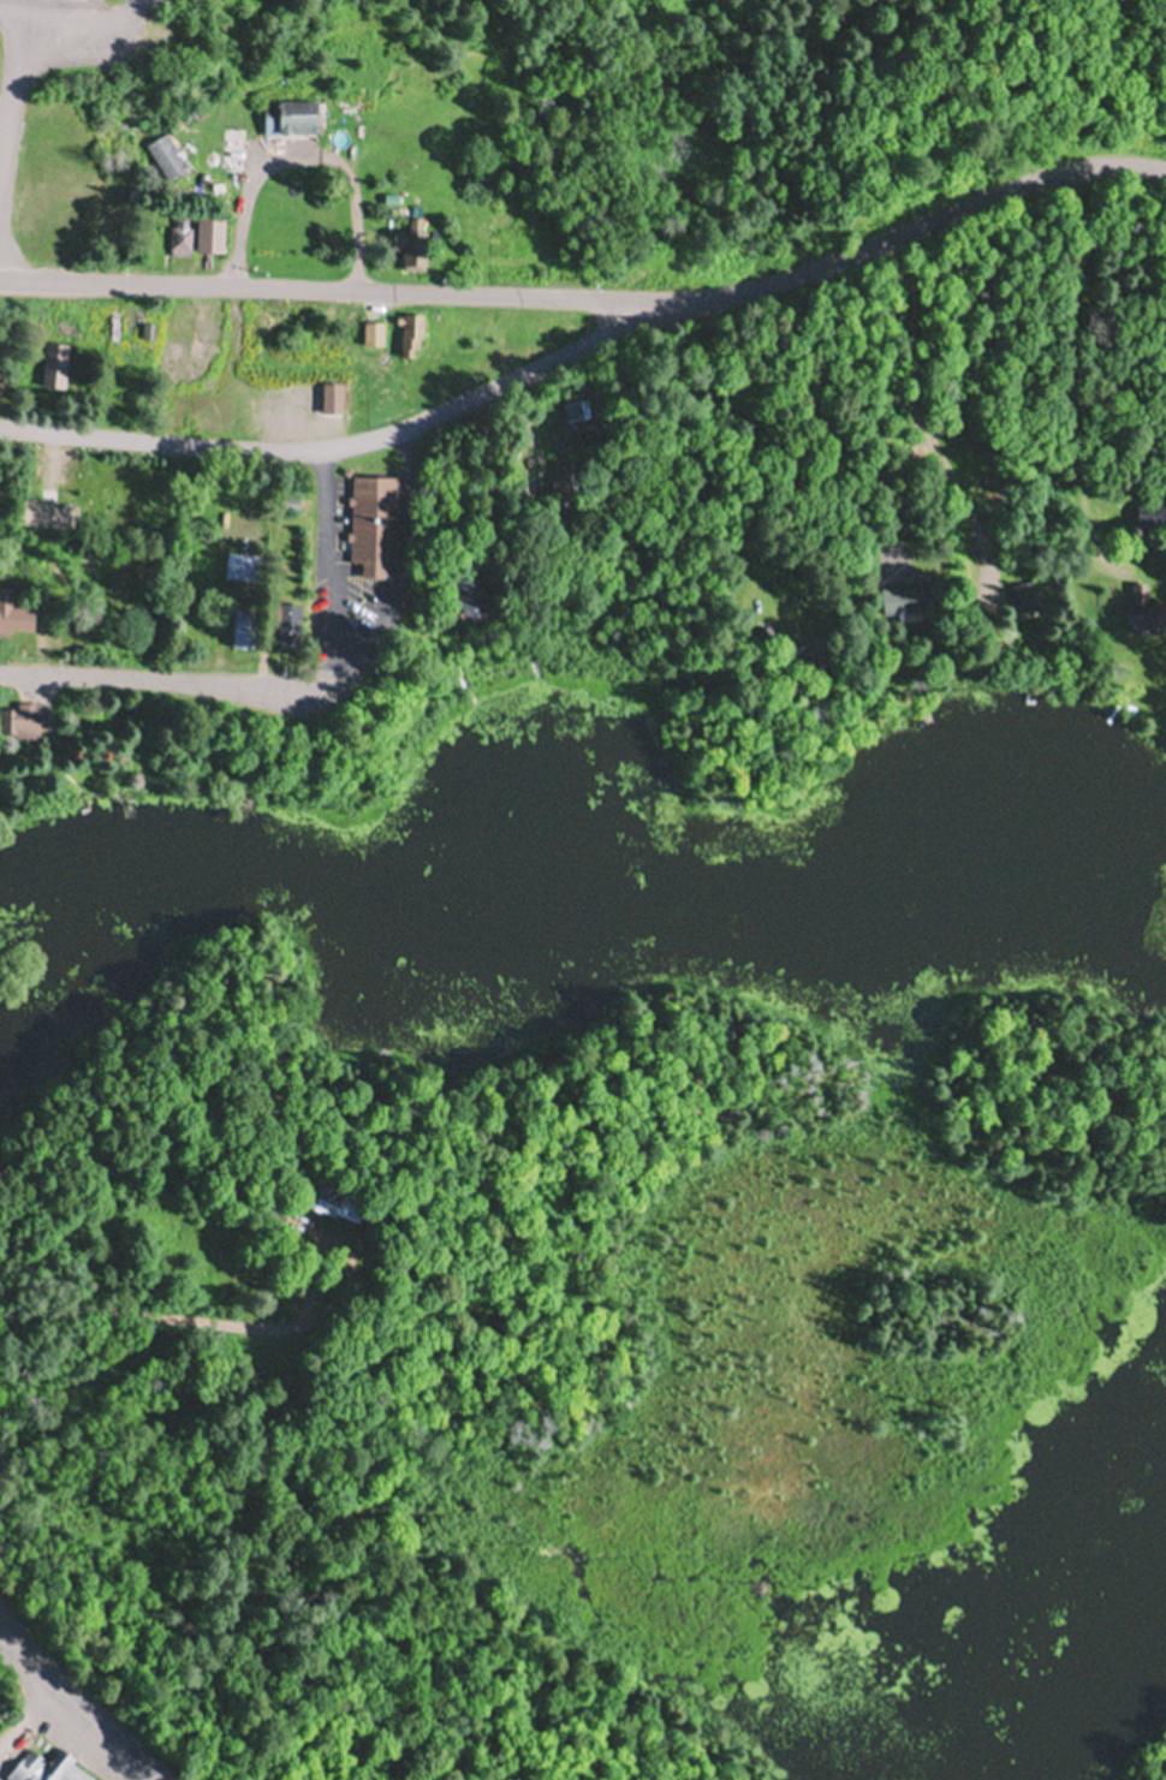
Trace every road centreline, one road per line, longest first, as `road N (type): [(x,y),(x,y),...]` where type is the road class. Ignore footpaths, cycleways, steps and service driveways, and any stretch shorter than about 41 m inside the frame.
road 1 (residential): [(1165,171),(1091,168),(1040,181),(774,287),(704,298),(0,280)]
road 2 (residential): [(0,429),(327,450),(398,431),(704,298)]
road 3 (residential): [(0,676),(302,689),(321,681),(327,450)]
road 4 (residential): [(0,8),(13,38),(5,280)]
road 5 (secondary): [(0,1607),(75,1695),(175,1779)]

